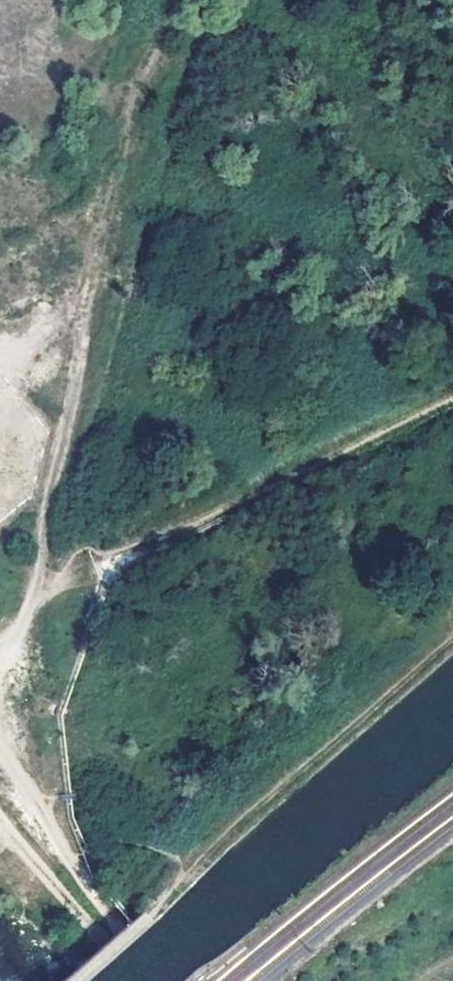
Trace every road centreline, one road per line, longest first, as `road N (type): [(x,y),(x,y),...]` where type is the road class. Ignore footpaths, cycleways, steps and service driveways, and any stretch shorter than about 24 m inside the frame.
road 1 (track): [(174,0),(134,96),(0,734)]
road 2 (track): [(29,604),(452,402)]
road 3 (track): [(0,749),(96,899),(170,980)]

